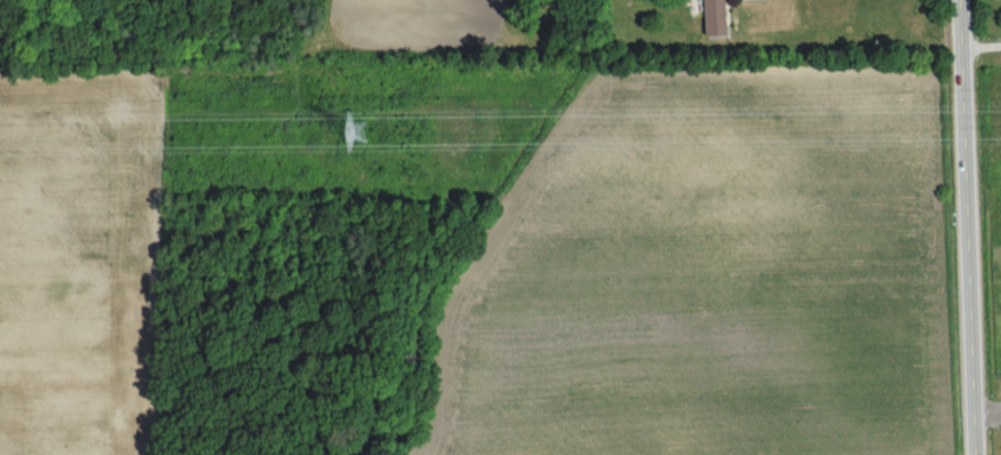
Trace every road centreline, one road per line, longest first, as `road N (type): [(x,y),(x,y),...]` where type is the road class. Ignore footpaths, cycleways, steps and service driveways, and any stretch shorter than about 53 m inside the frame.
road 1 (residential): [(958,0),(974,454)]

